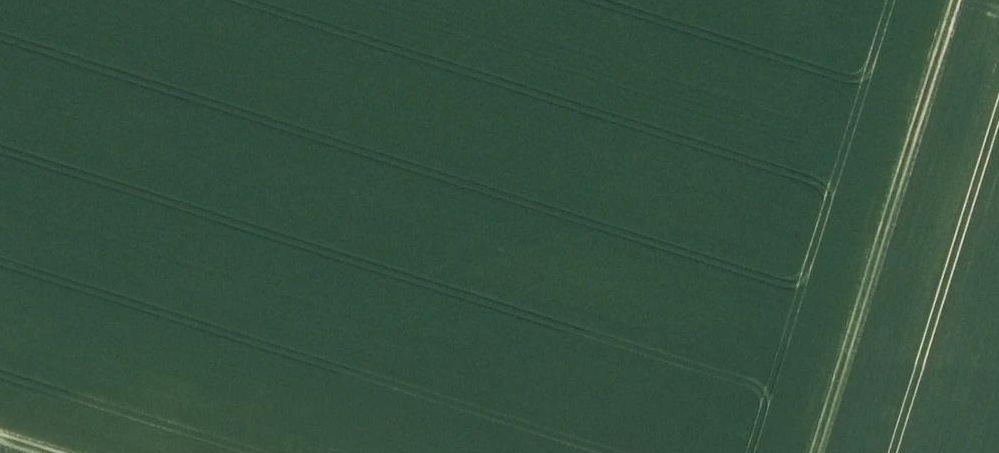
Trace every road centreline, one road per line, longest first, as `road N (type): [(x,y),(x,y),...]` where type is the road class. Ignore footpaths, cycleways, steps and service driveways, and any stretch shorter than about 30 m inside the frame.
road 1 (track): [(814,452),(954,0)]

